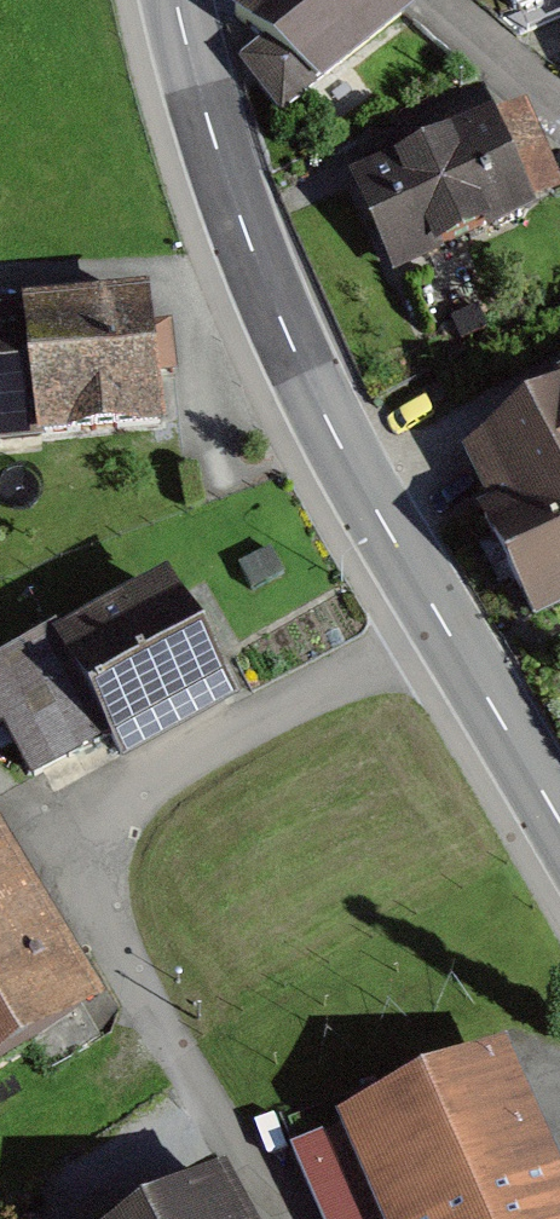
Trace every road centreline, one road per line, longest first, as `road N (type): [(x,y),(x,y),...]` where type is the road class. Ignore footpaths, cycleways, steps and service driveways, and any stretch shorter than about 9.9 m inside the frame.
road 1 (residential): [(273,1218),(197,1093),(100,902),(92,856),(110,824),(440,621)]
road 2 (tertiary): [(176,0),(188,61),(245,233),(330,428),(440,621)]
road 3 (tertiary): [(440,621),(559,829)]
road 4 (residential): [(438,0),(559,109)]

